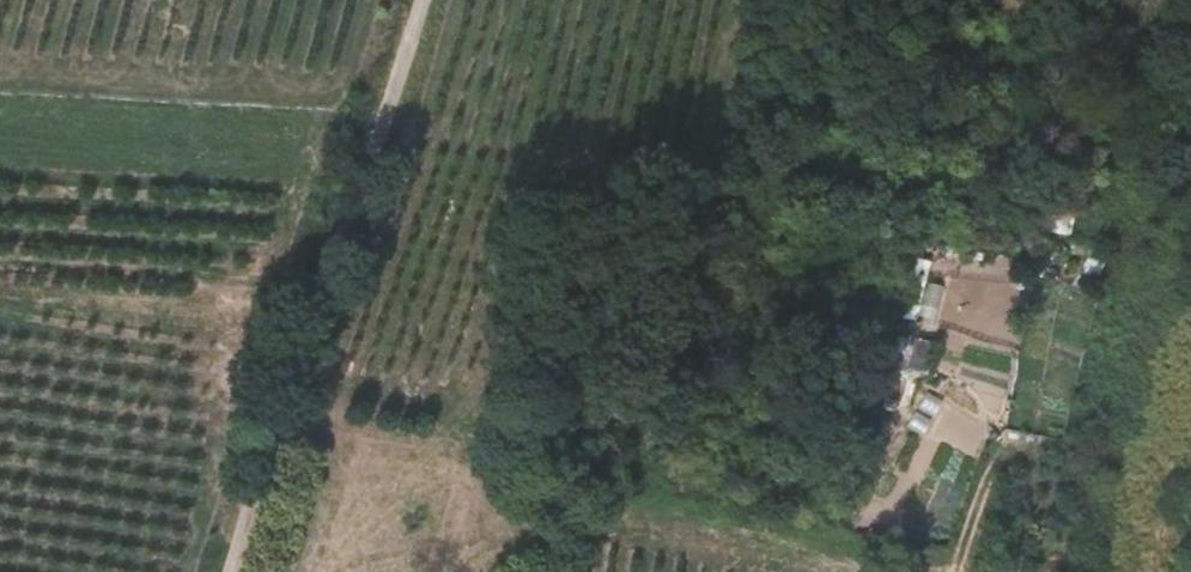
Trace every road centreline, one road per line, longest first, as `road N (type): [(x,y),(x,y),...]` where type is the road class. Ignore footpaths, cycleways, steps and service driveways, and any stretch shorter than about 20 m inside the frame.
road 1 (track): [(227,571),(414,0)]

